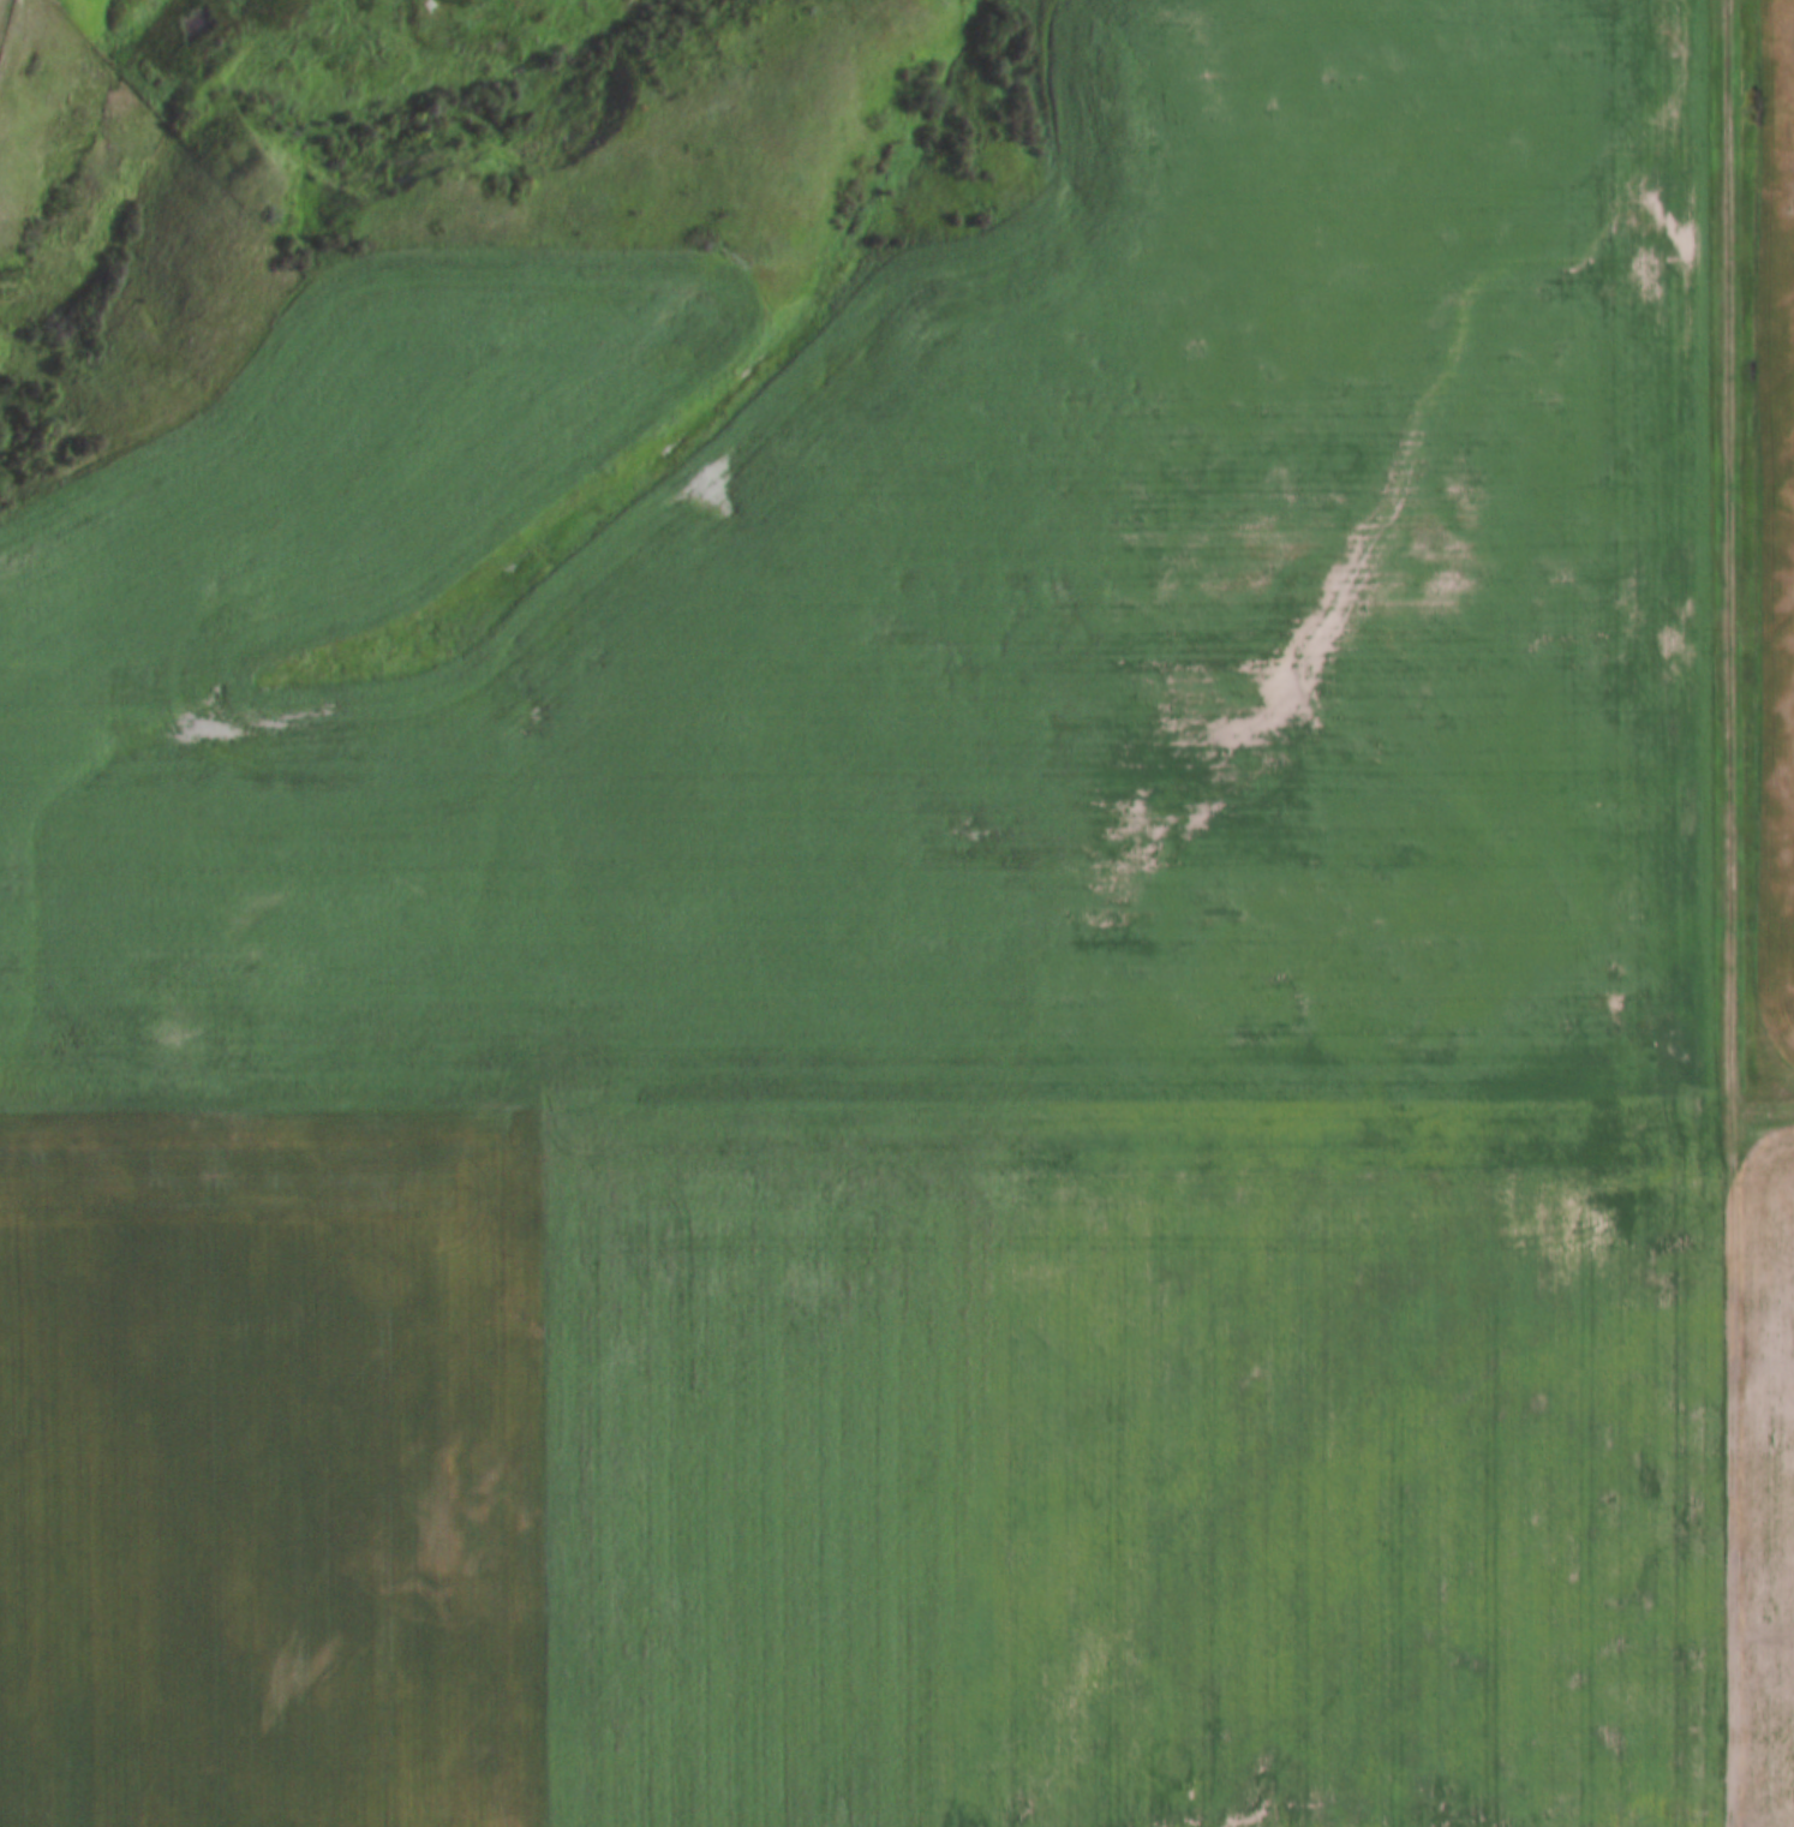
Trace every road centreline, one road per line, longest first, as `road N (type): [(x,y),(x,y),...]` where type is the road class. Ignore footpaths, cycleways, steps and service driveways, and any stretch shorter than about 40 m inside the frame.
road 1 (track): [(1731,0),(1741,1107),(1736,1826)]
road 2 (track): [(1793,1132),(0,1144)]

